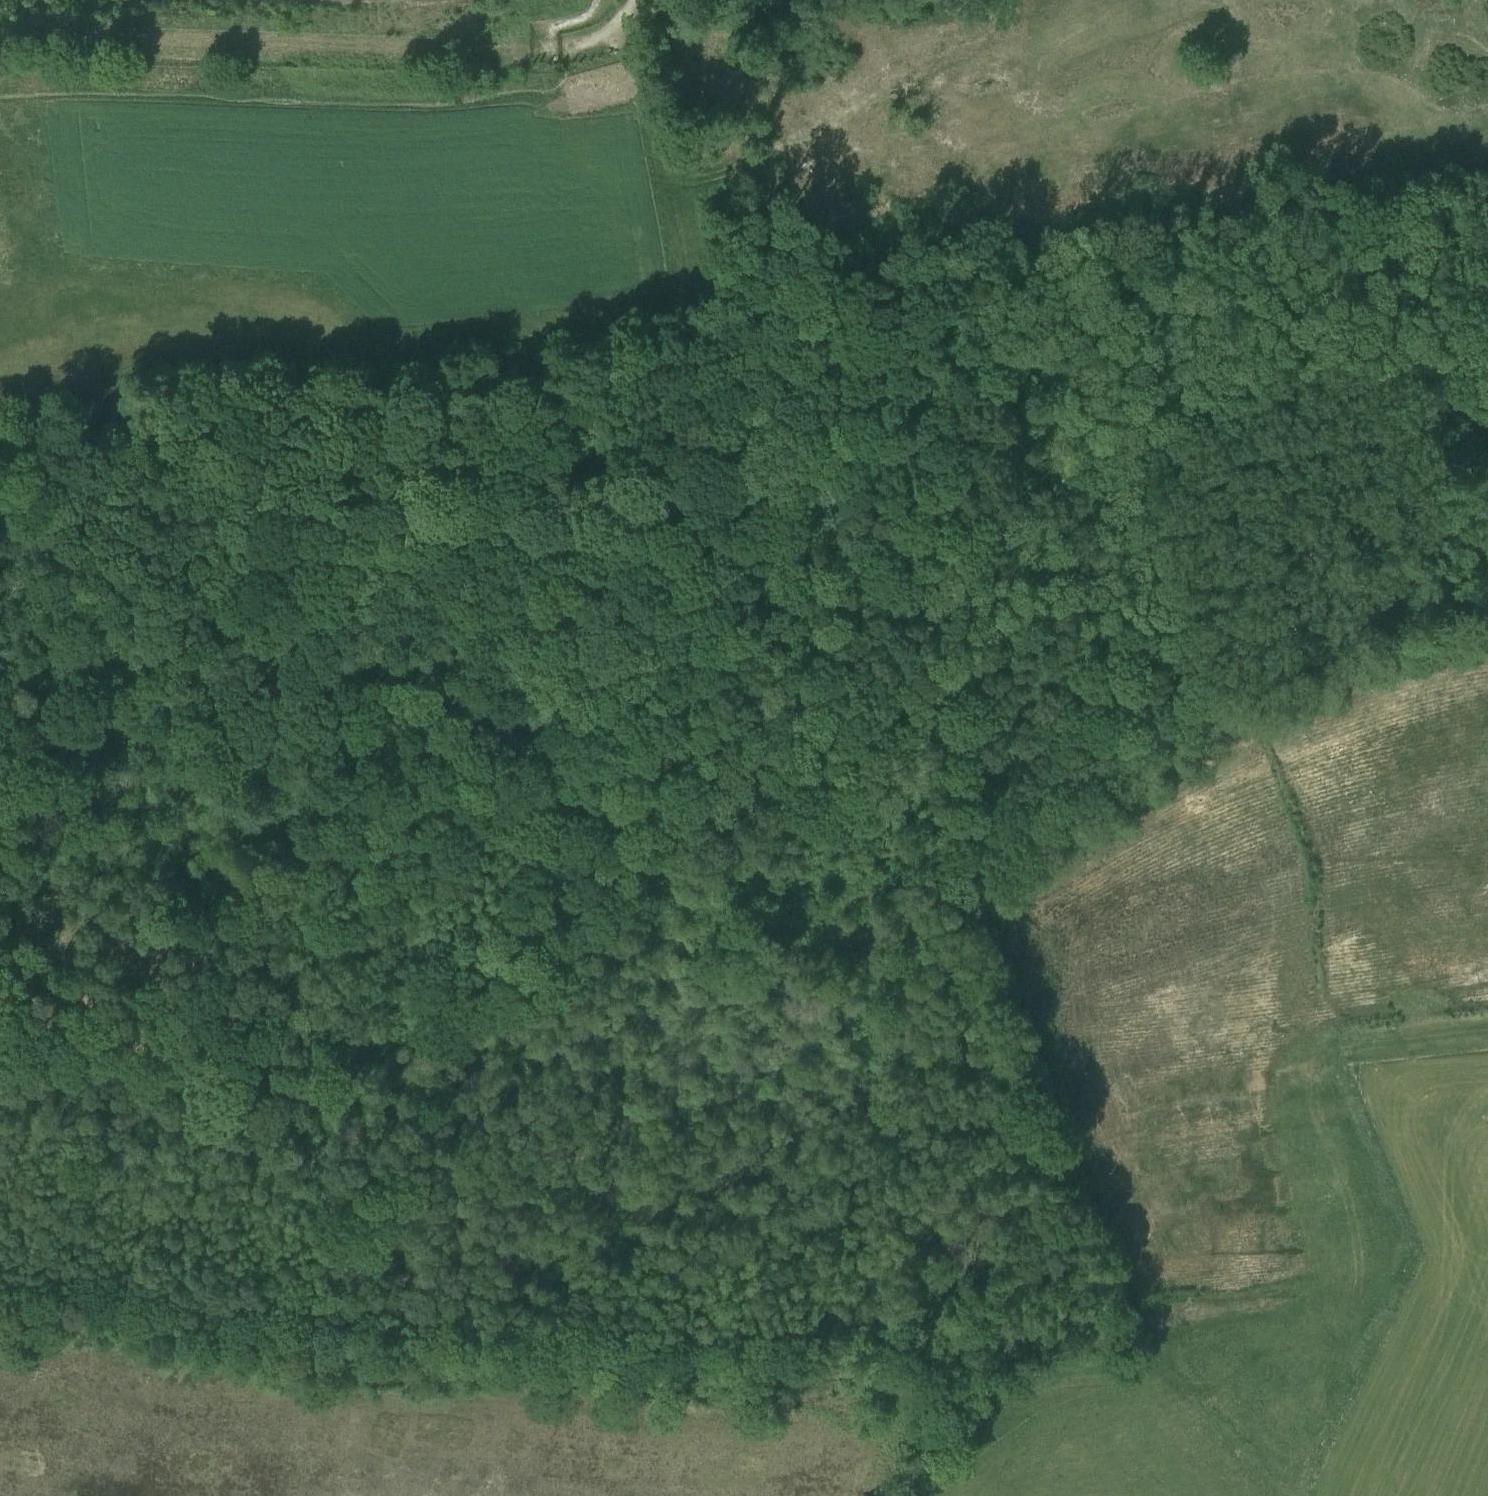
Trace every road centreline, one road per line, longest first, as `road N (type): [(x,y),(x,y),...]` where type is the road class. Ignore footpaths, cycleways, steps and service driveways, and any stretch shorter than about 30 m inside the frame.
road 1 (track): [(1487,1046),(1241,1083)]

